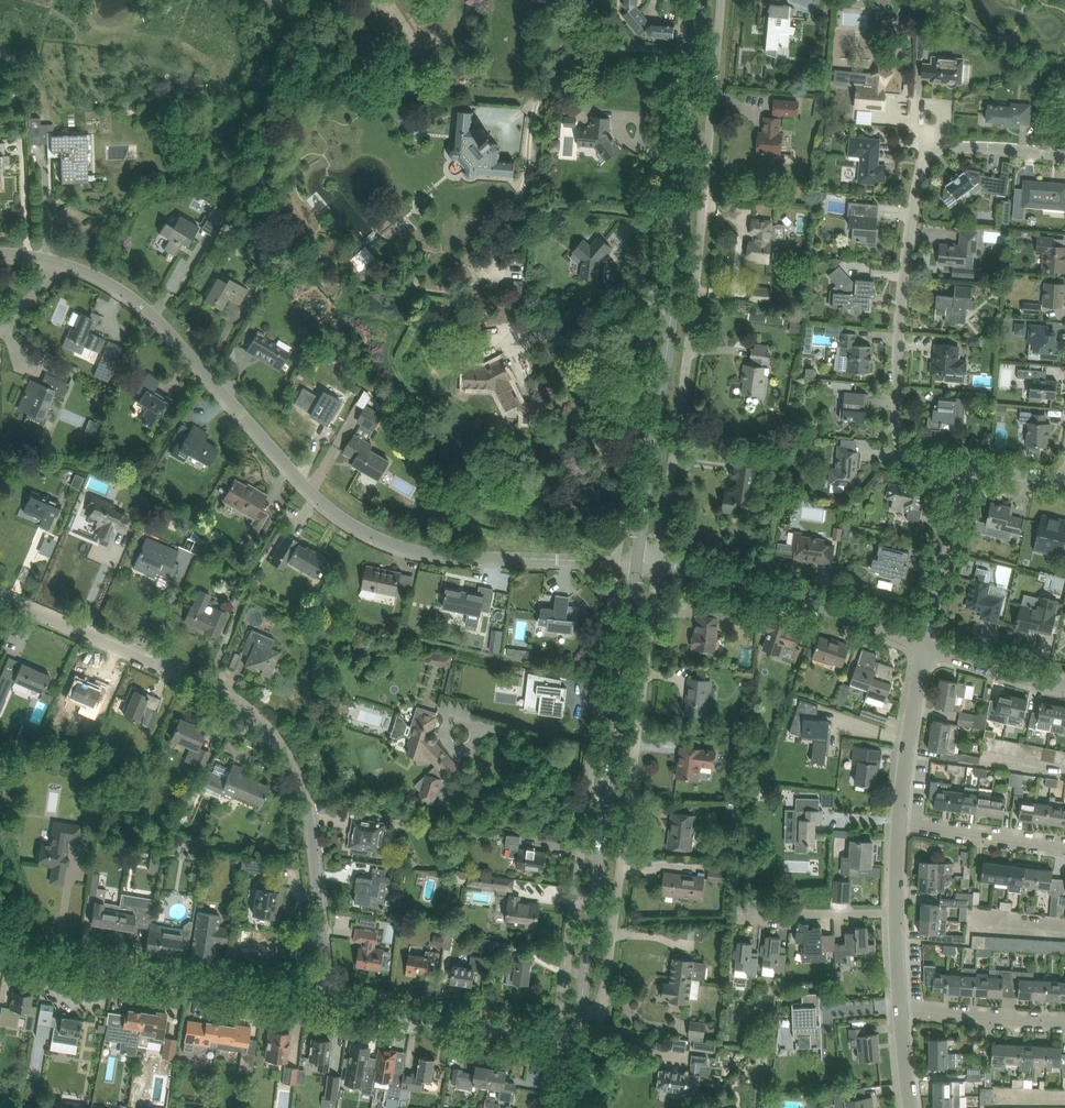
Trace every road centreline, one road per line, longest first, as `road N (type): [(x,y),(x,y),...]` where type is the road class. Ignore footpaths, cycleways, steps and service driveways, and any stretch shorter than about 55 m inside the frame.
road 1 (residential): [(557,560),(437,555),(360,530),(326,506),(141,304),(59,262)]
road 2 (residential): [(324,999),(302,820),(274,747),(246,710),(216,686),(0,594)]
road 3 (unclassified): [(659,564),(721,0)]
road 4 (tertiary): [(637,562),(700,0)]
road 5 (unclassified): [(1064,156),(945,147),(923,161),(900,317),(896,436),(912,458),(965,471)]
road 6 (unclassified): [(573,1008),(600,996),(659,564)]
road 7 (tertiary): [(573,1008),(637,562)]
road 8 (unclassified): [(324,999),(0,953)]
road 9 (unclassified): [(926,647),(659,564)]
road 10 (unclassified): [(569,1037),(324,999)]
road 11 (unclassified): [(926,647),(965,471)]
road 12 (unclassified): [(897,818),(926,647)]
road 13 (unclassified): [(1064,844),(897,818)]
road 14 (unclassified): [(1064,1017),(898,1006)]
road 15 (unclassified): [(740,916),(895,913)]
road 16 (unclassified): [(1064,682),(926,647)]

